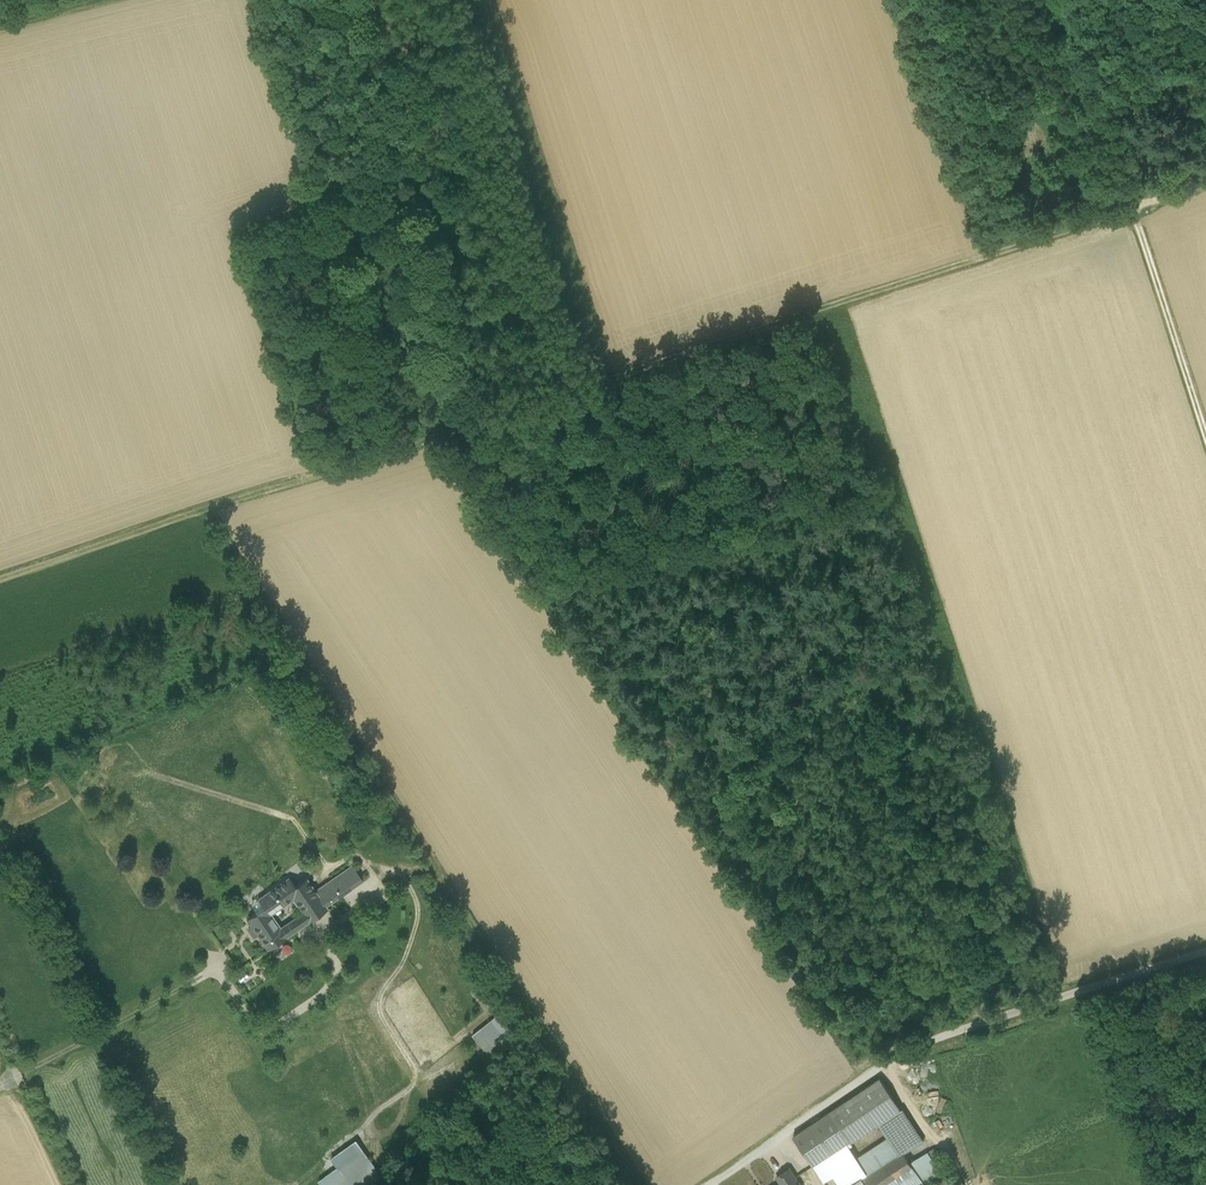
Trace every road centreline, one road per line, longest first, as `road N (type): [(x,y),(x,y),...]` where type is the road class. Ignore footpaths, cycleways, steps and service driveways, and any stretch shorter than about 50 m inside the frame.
road 1 (track): [(644,1184),(201,512),(1132,208)]
road 2 (unclassified): [(880,1065),(890,1053),(1205,951)]
road 3 (track): [(0,1089),(219,968)]
road 4 (track): [(1205,436),(1132,208)]
road 5 (track): [(1062,0),(1132,208)]
road 6 (track): [(201,512),(0,578)]
road 7 (track): [(714,1184),(880,1065)]

